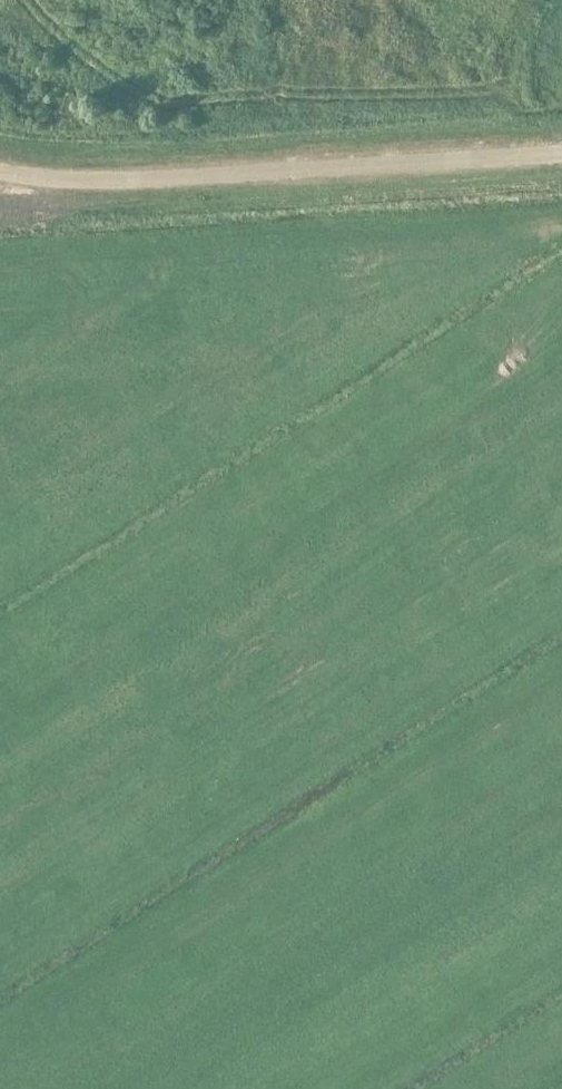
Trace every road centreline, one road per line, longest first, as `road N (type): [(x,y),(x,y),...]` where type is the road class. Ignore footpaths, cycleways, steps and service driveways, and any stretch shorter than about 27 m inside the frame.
road 1 (tertiary): [(561,153),(138,180),(0,173)]

